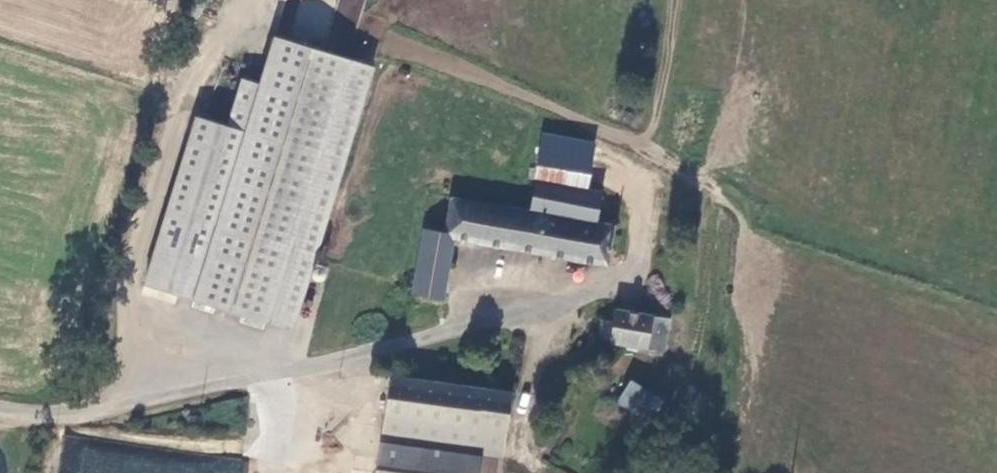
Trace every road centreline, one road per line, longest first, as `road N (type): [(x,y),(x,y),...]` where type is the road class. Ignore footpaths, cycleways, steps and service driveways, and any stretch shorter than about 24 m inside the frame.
road 1 (track): [(272,2),(515,109),(996,285)]
road 2 (unclassified): [(0,410),(81,410),(615,283)]
road 3 (track): [(81,410),(161,153),(226,27),(272,0)]

